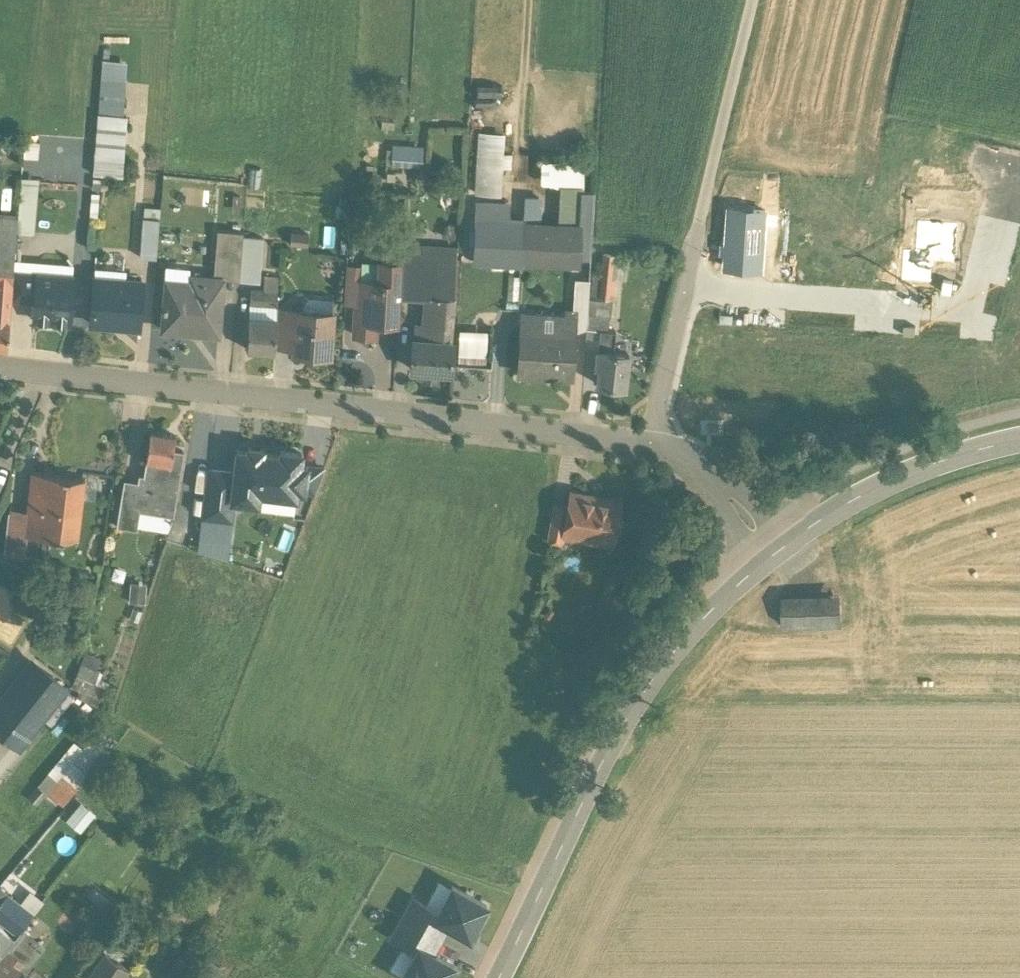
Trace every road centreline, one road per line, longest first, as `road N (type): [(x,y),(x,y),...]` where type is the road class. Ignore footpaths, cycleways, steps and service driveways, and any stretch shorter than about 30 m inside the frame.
road 1 (residential): [(659,437),(0,362)]
road 2 (tertiary): [(488,977),(632,695),(702,609),(774,545)]
road 3 (residential): [(688,285),(971,304),(1008,168)]
road 4 (unclassified): [(757,0),(688,285)]
road 5 (tertiary): [(774,545),(856,490),(1019,432)]
road 6 (residential): [(774,545),(691,452),(659,437)]
road 7 (unclassified): [(688,285),(659,437)]

